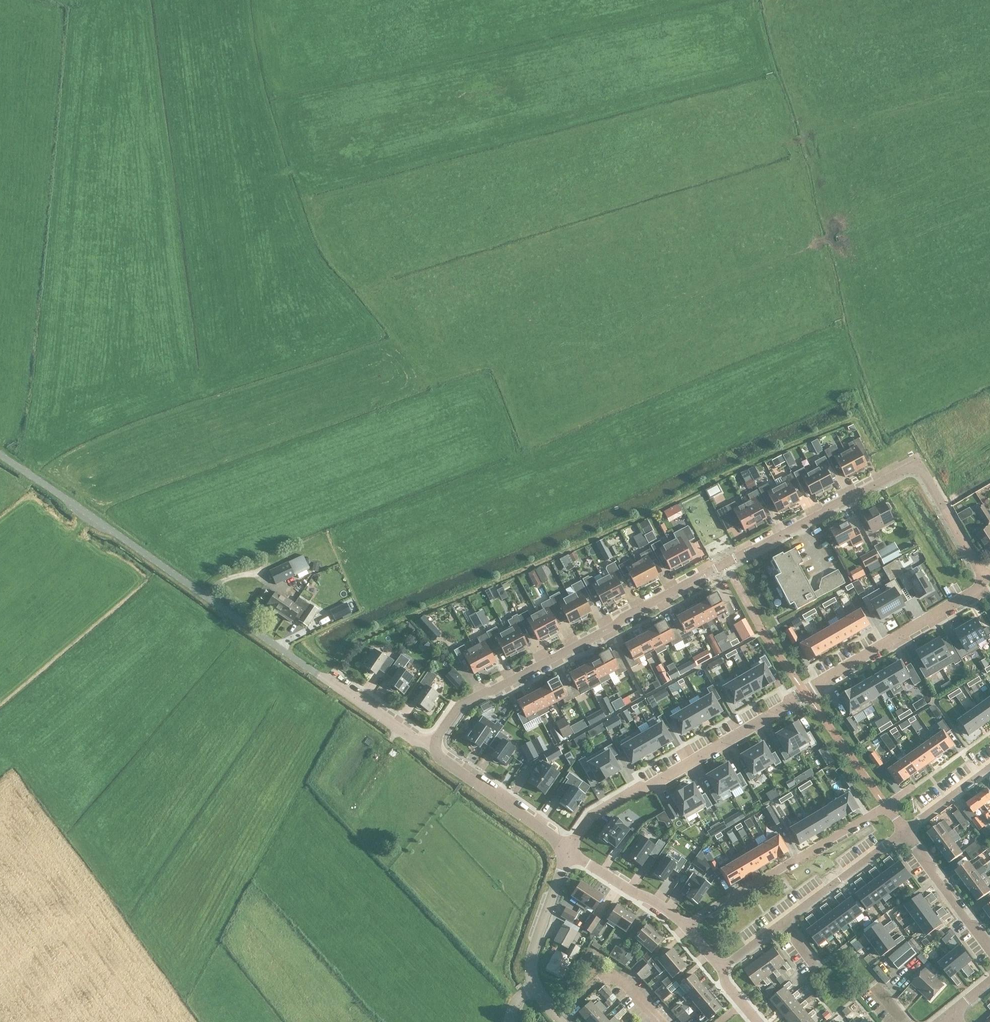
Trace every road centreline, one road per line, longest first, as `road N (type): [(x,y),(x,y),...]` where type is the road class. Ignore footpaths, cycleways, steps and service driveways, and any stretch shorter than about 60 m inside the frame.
road 1 (residential): [(914,463),(460,705),(430,749)]
road 2 (unclassified): [(430,749),(0,453)]
road 3 (residential): [(563,852),(592,817),(987,580)]
road 4 (residential): [(683,927),(885,806)]
road 5 (residential): [(914,463),(870,372),(989,317)]
road 6 (residential): [(904,831),(719,970)]
road 7 (unclassified): [(563,852),(545,830),(430,749)]
road 8 (residential): [(904,831),(989,948)]
road 9 (unclassified): [(535,990),(532,963),(563,852)]
road 10 (residential): [(683,927),(563,852)]
road 11 (residential): [(987,580),(914,463)]

